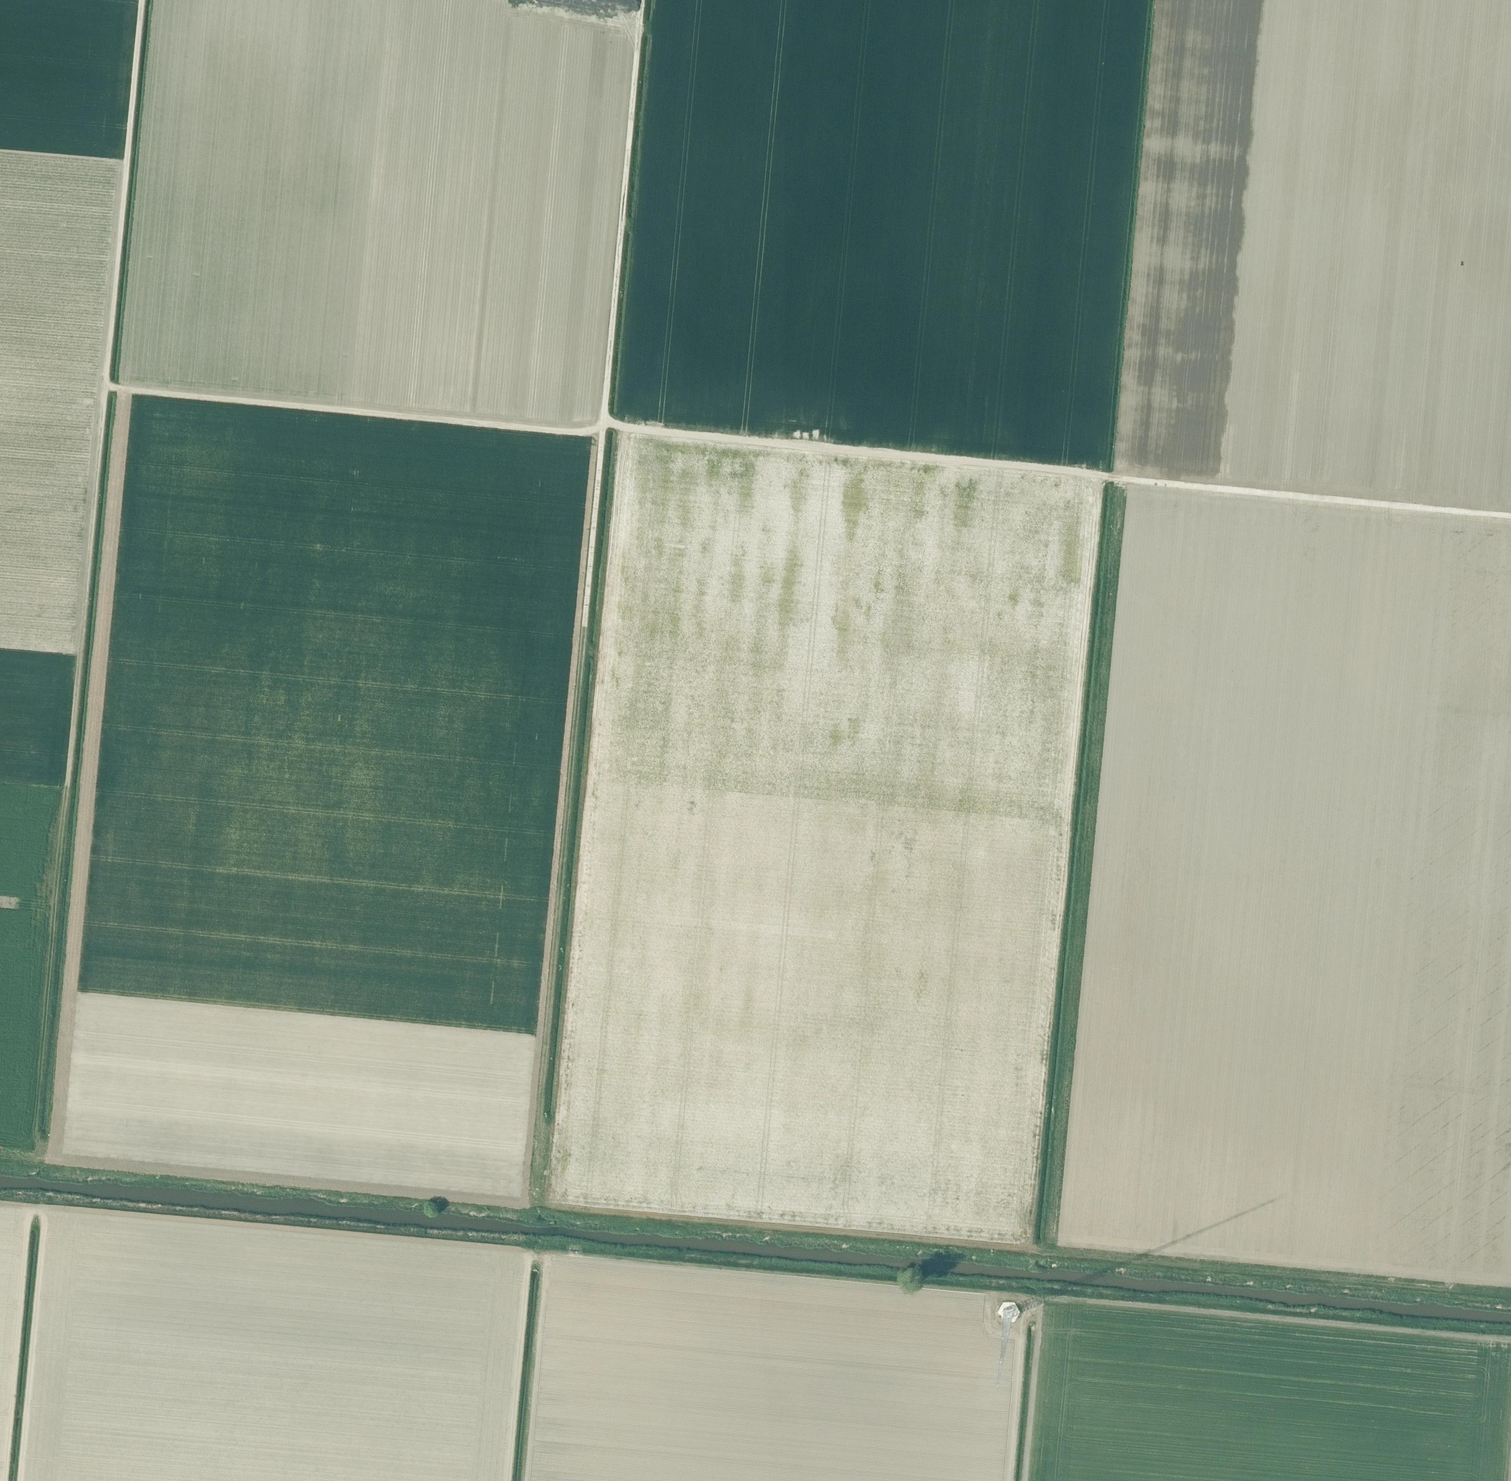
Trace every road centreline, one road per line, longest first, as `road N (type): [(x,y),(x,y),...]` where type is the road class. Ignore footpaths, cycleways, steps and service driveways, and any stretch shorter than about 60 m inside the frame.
road 1 (track): [(640,0),(604,423)]
road 2 (track): [(143,0),(107,386)]

